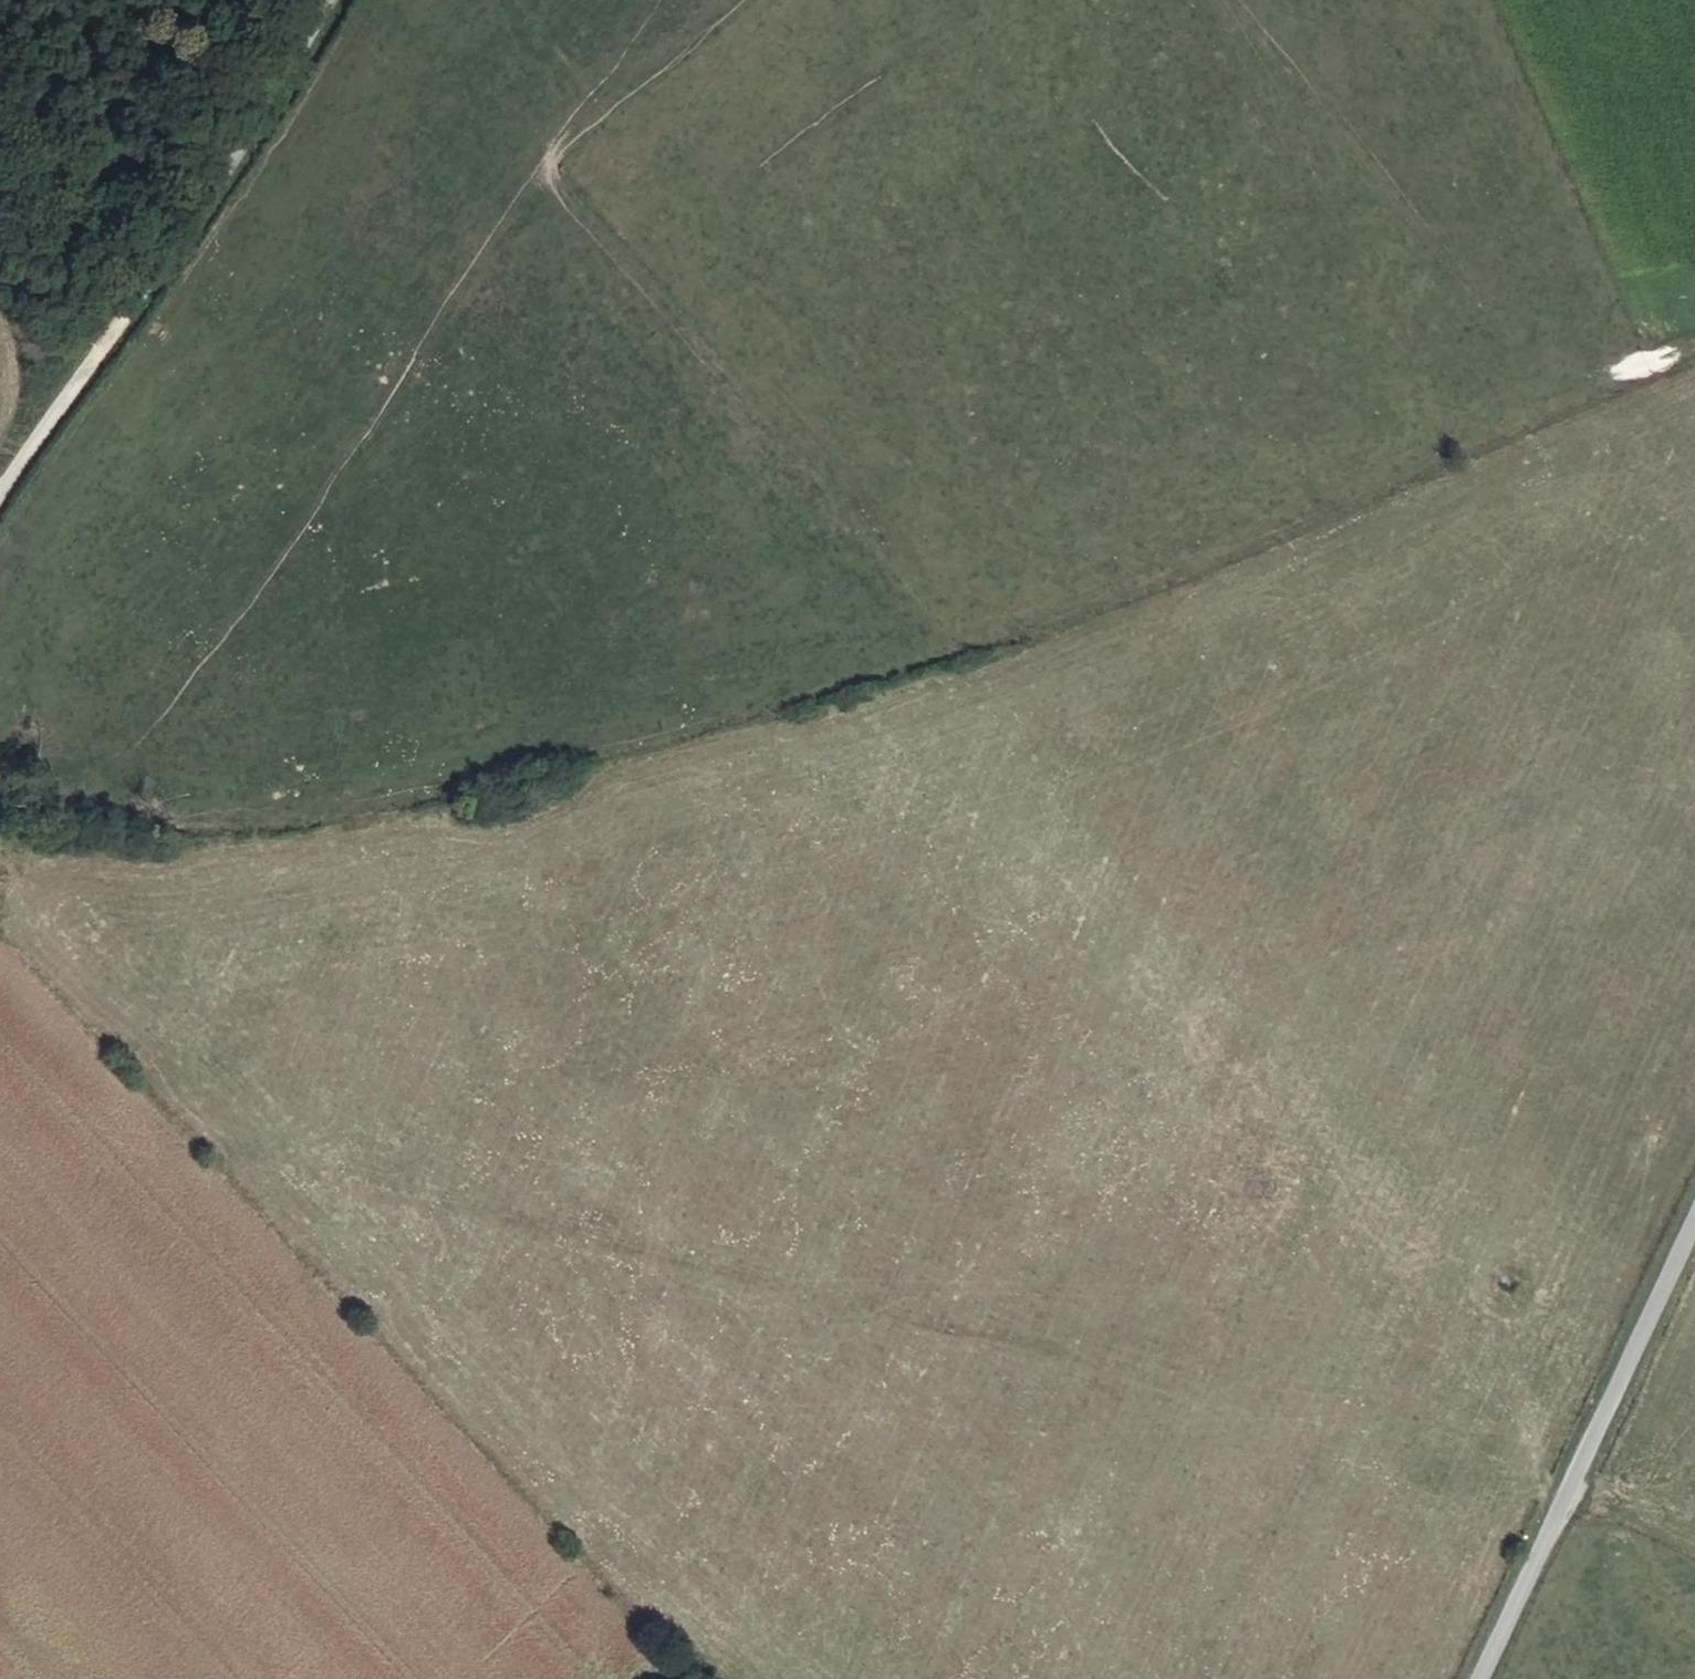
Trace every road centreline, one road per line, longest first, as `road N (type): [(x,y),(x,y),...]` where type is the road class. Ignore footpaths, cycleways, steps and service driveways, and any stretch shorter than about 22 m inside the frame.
road 1 (unclassified): [(322,0),(0,489)]
road 2 (unclassified): [(1694,1203),(1475,1678)]

